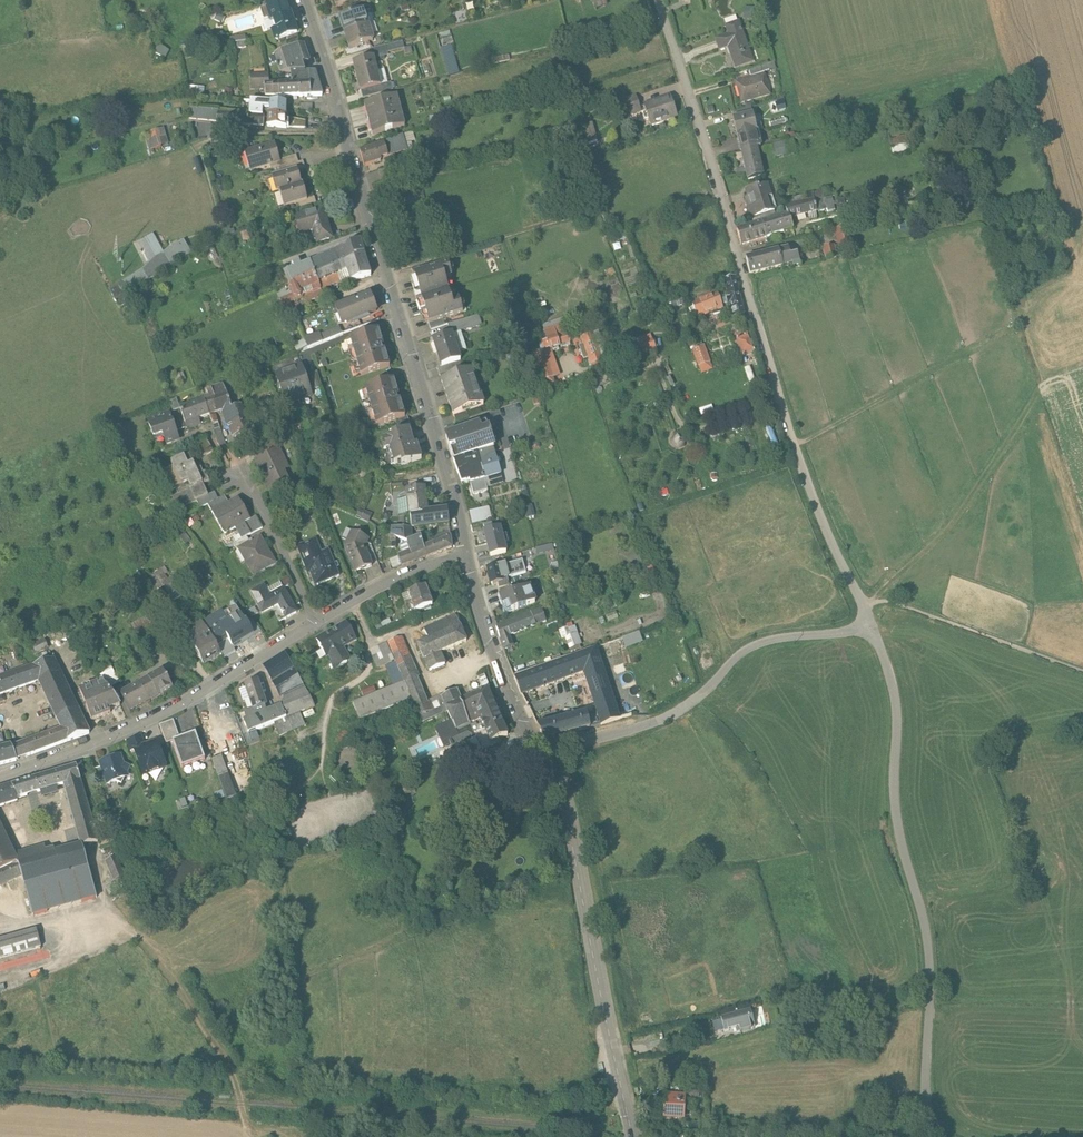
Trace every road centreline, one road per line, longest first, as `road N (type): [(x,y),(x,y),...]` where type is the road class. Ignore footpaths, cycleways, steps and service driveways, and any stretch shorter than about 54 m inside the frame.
road 1 (unclassified): [(872,628),(799,461),(658,0)]
road 2 (tertiary): [(305,0),(421,374),(467,551)]
road 3 (unclassified): [(0,776),(134,728),(383,584),(467,551)]
road 4 (unclassified): [(937,1136),(926,1090),(928,943),(897,813),(892,682),(872,628)]
road 5 (tertiary): [(541,754),(561,791),(632,1136)]
road 6 (unclassified): [(541,754),(665,717),(763,642),(872,628)]
road 7 (track): [(246,1131),(225,1058),(124,927)]
road 8 (tertiary): [(467,551),(504,676),(541,754)]

